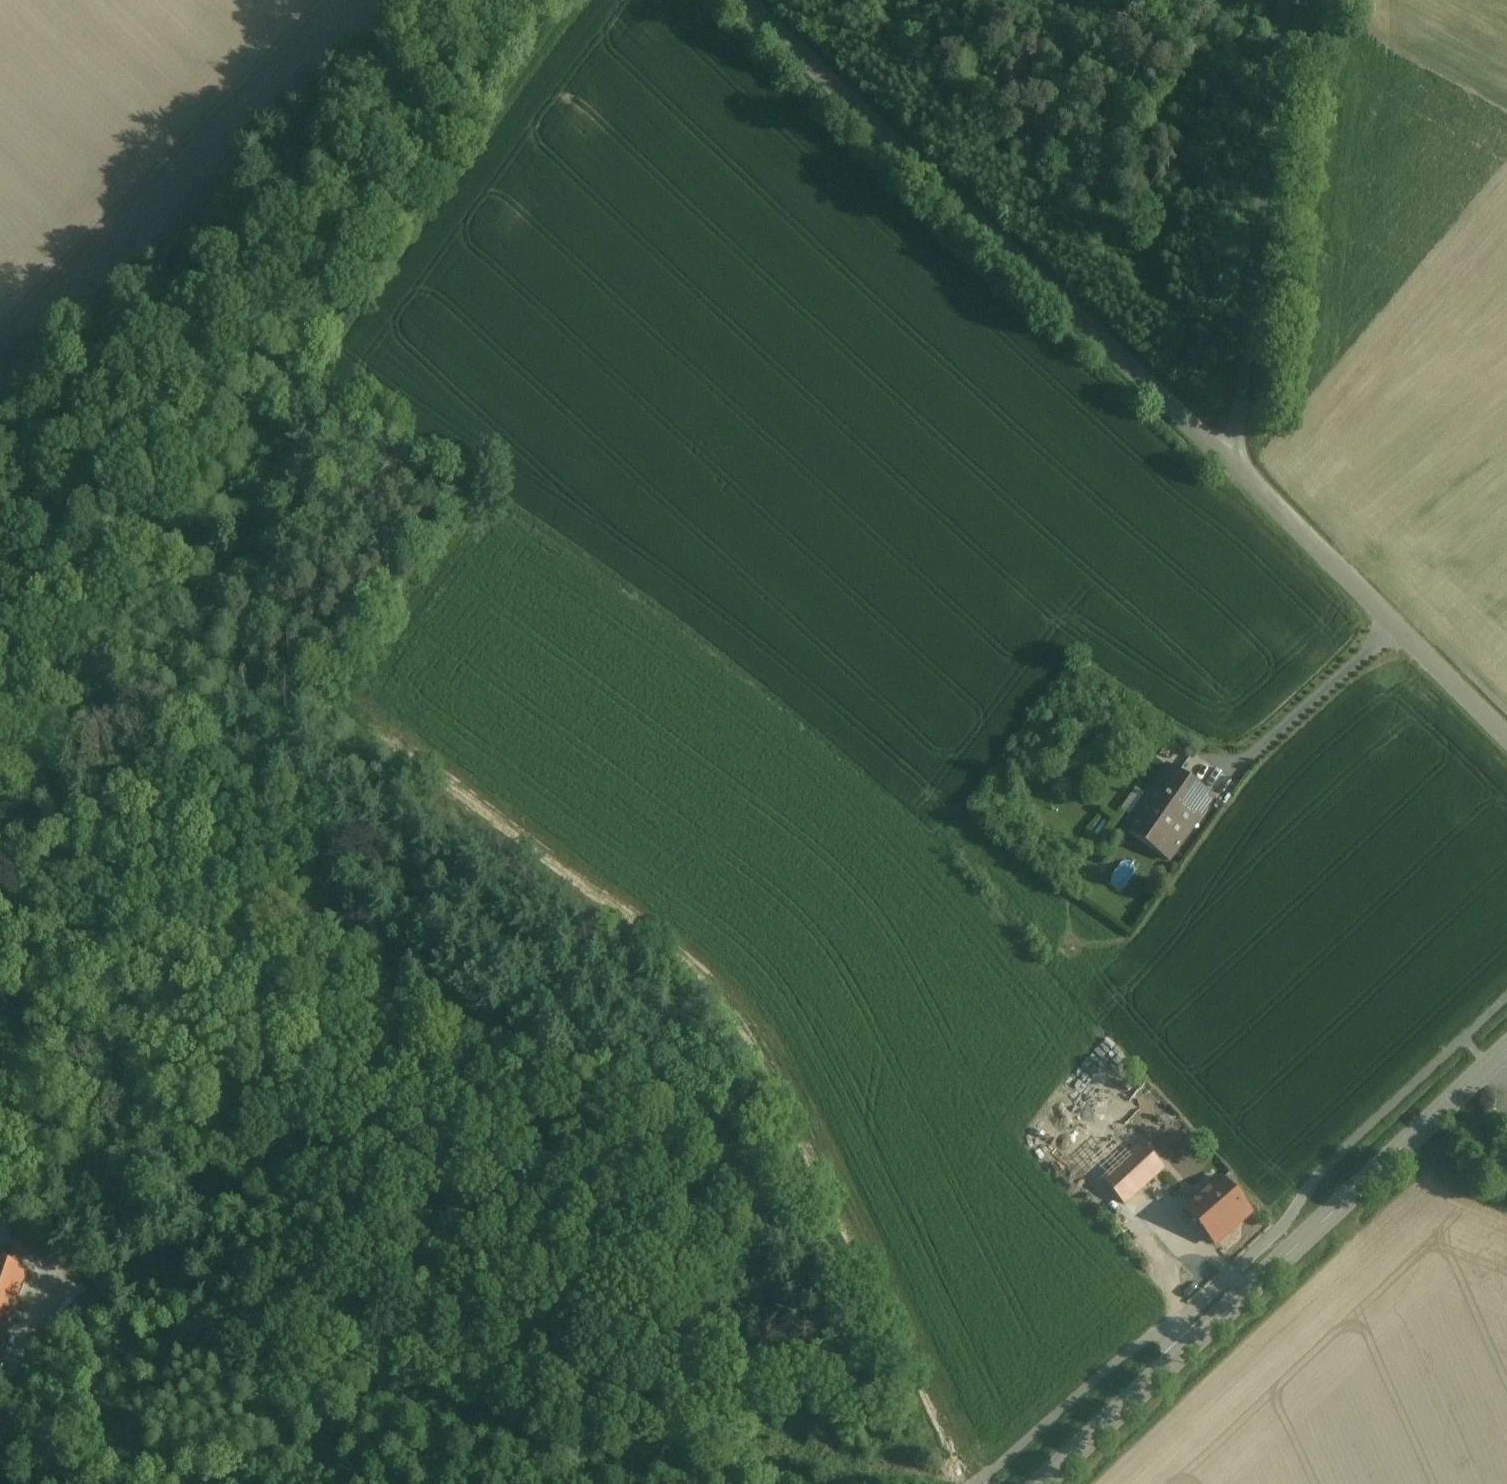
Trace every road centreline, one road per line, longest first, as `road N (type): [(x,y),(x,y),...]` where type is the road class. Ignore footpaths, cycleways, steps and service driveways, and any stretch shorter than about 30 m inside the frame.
road 1 (unclassified): [(1233,464),(745,0)]
road 2 (tertiary): [(1506,1051),(1044,1483)]
road 3 (unclassified): [(1233,464),(1284,0)]
road 4 (unclassified): [(1506,737),(1233,464)]

